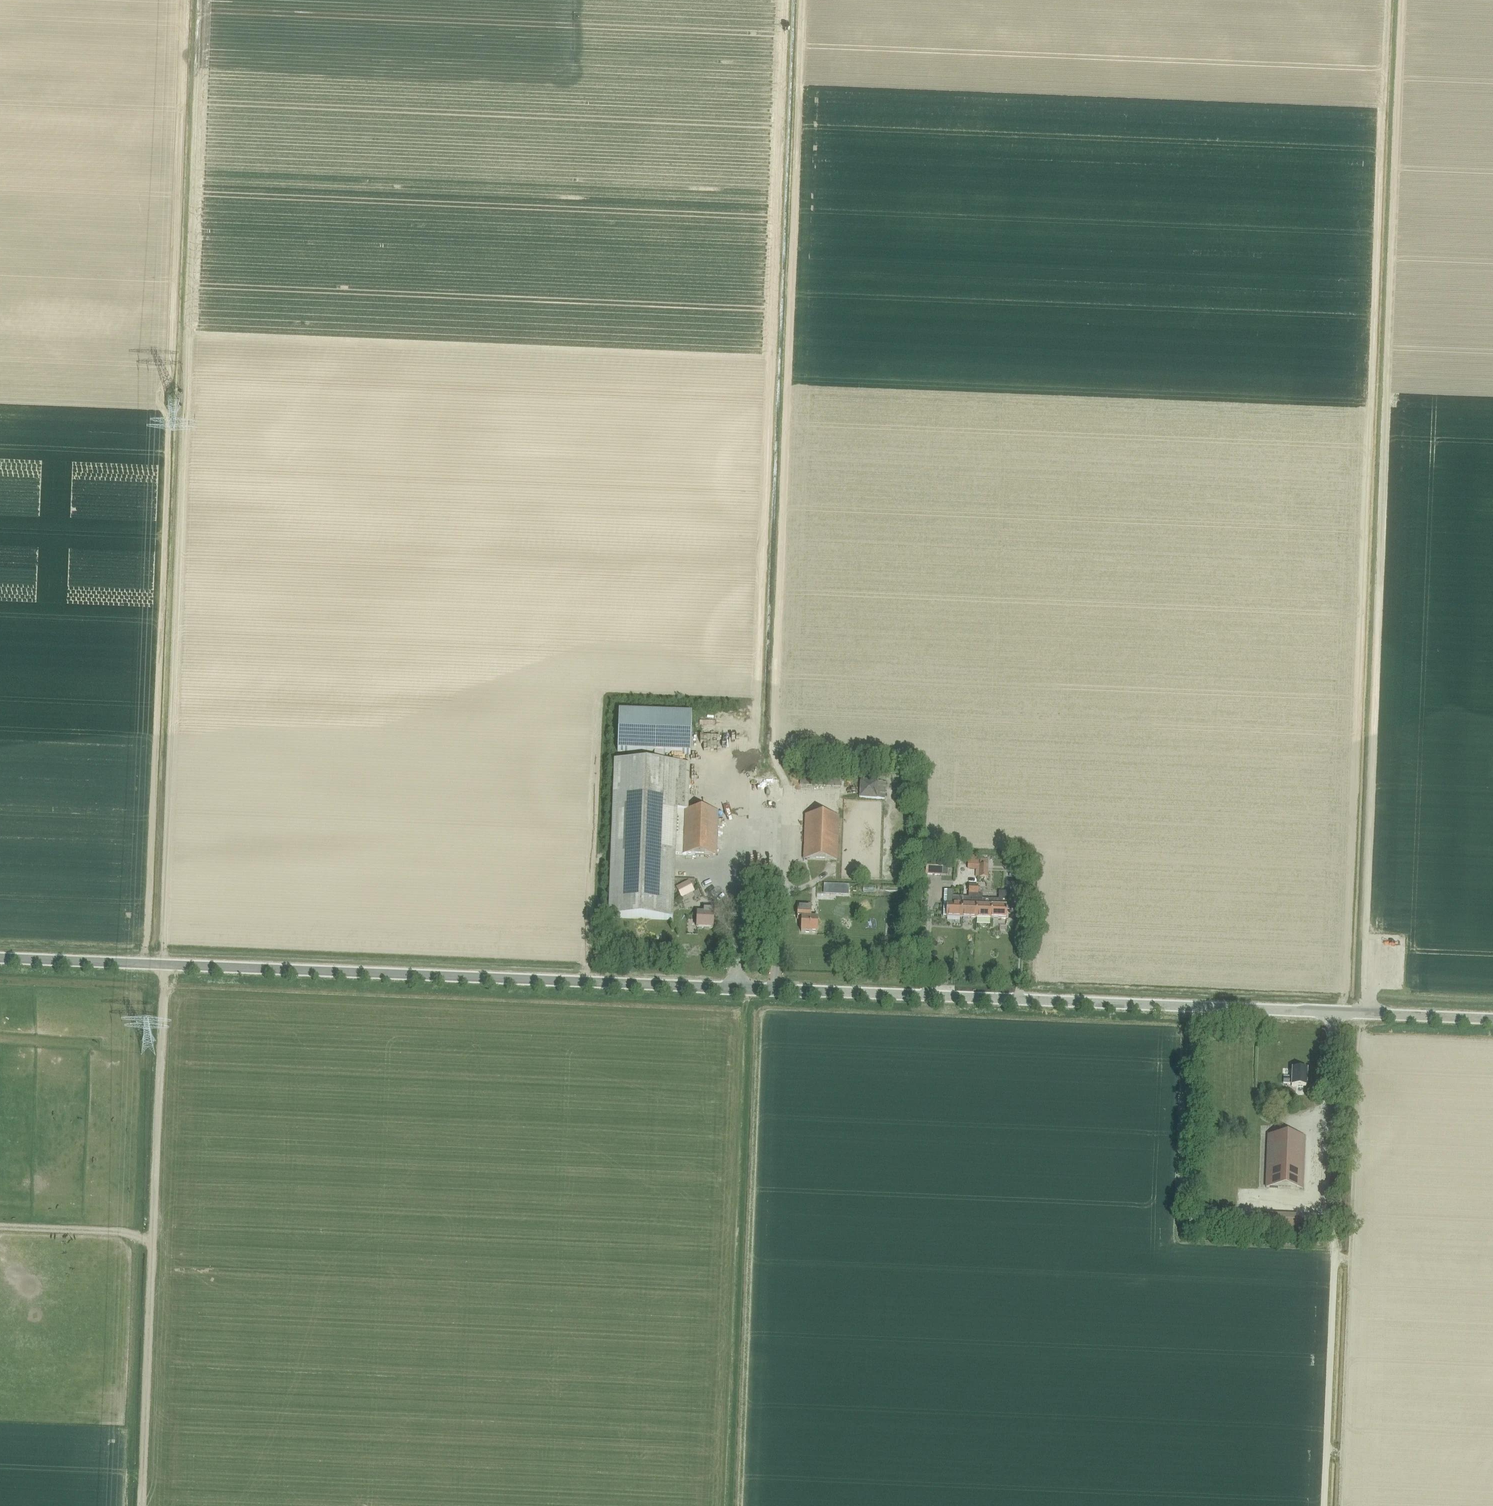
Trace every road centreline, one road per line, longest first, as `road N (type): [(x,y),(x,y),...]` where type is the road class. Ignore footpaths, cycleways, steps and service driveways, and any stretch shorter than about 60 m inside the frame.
road 1 (unclassified): [(0,958),(1492,1019)]

